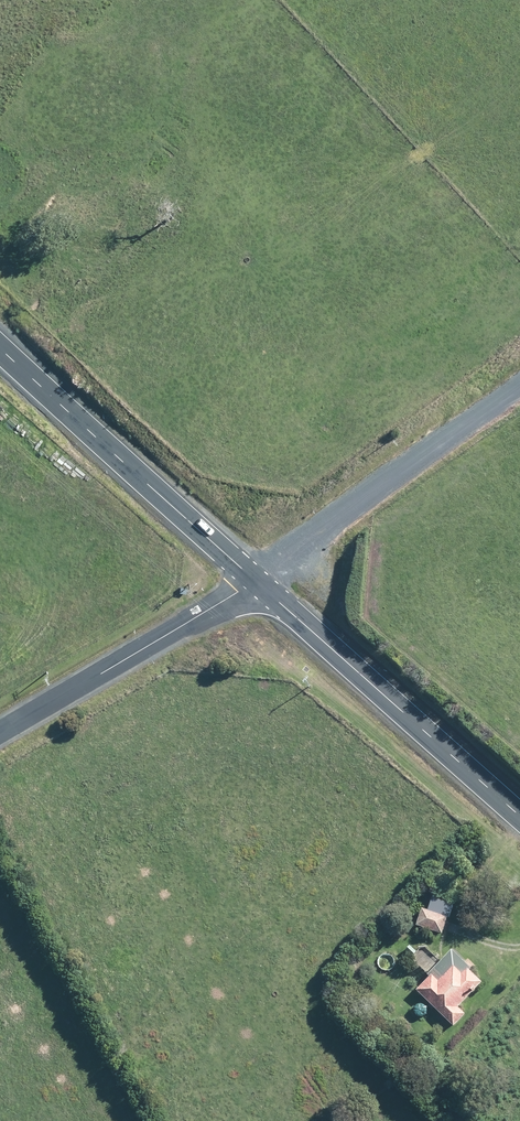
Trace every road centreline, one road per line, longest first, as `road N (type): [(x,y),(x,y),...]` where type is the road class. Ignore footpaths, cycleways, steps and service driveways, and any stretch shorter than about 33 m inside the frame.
road 1 (tertiary): [(254,580),(519,815)]
road 2 (tertiary): [(0,355),(254,580)]
road 3 (unclassified): [(519,387),(254,580)]
road 4 (unclassified): [(0,731),(254,580)]

